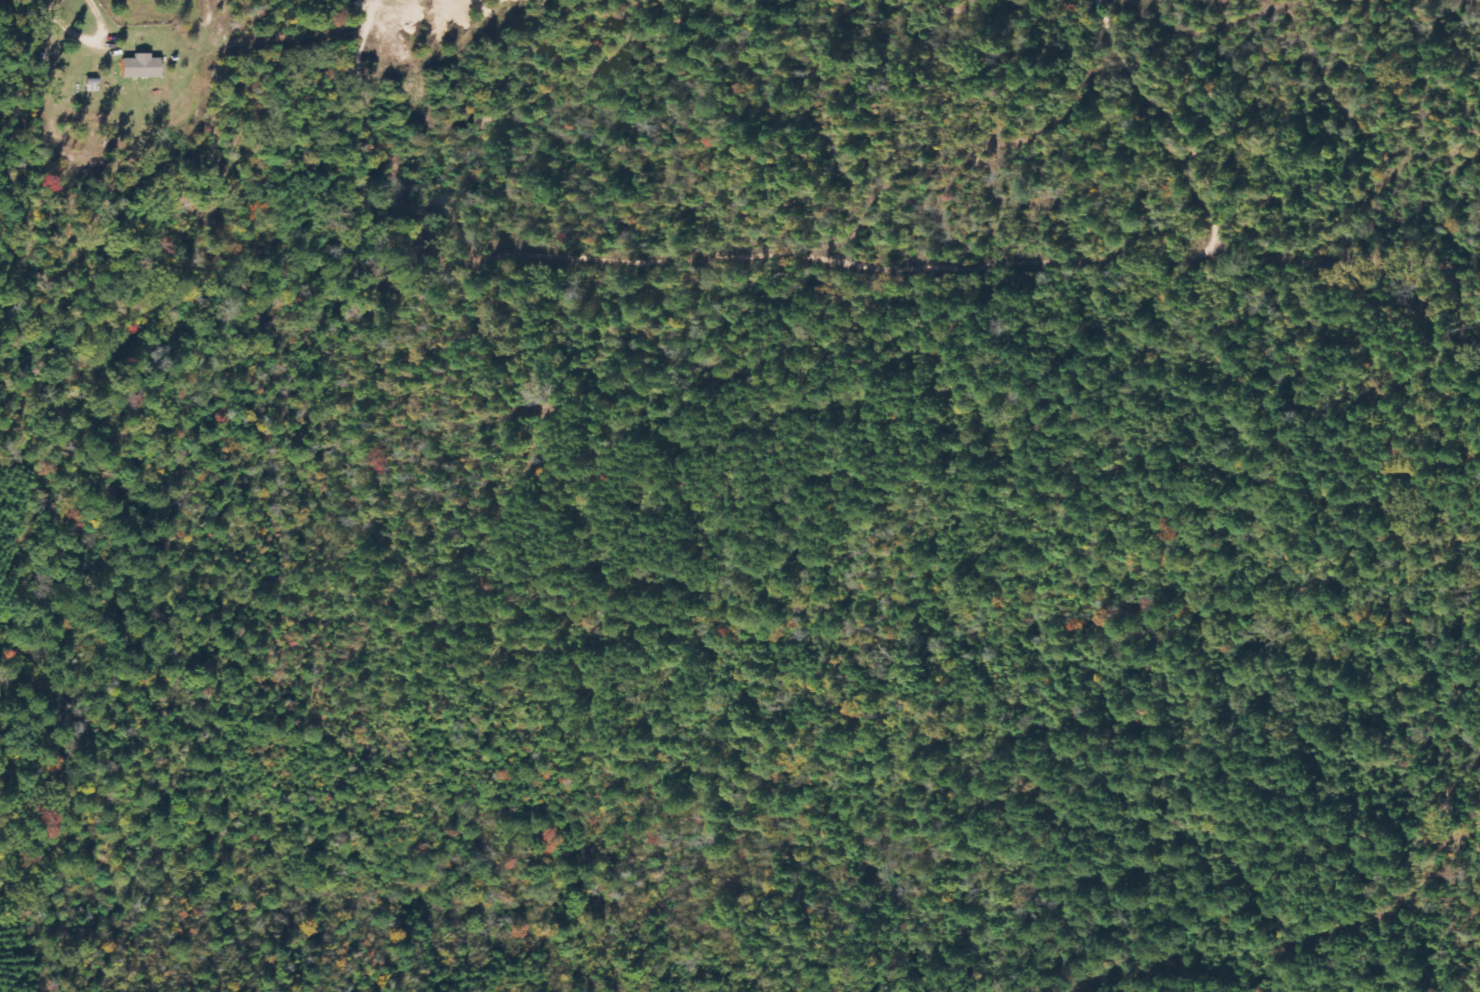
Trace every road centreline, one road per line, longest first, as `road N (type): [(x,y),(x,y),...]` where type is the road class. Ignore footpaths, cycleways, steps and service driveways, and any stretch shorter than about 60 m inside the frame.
road 1 (residential): [(1479,397),(1402,456),(1294,462),(1234,435),(1225,439),(1155,375),(1018,315),(950,298)]

